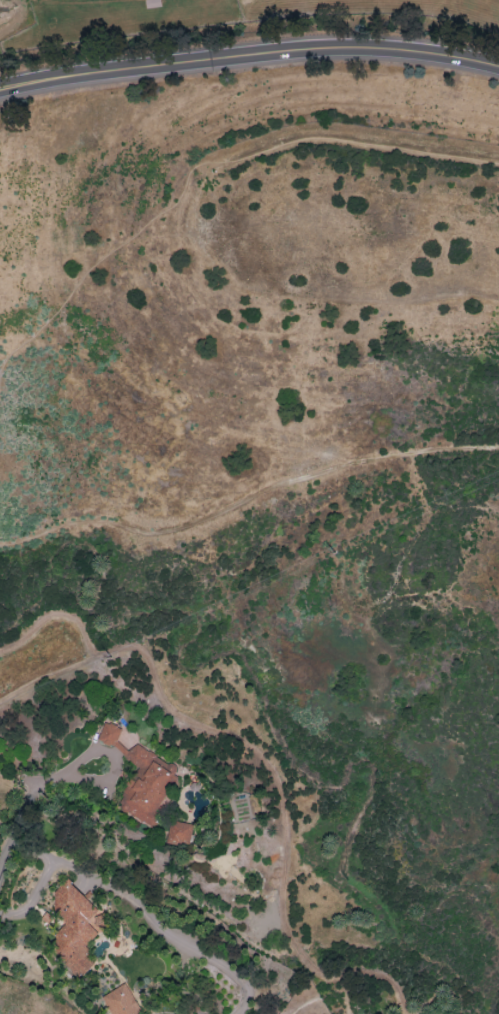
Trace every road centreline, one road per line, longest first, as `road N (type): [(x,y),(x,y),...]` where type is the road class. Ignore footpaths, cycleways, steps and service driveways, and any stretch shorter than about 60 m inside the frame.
road 1 (primary): [(0,92),(306,53),(423,53),(498,68)]

